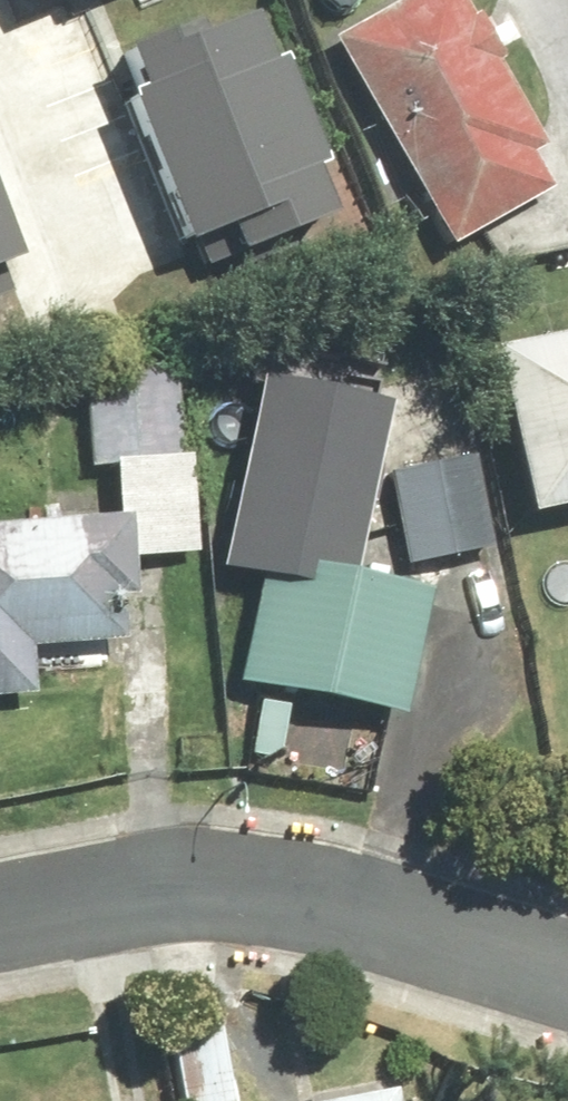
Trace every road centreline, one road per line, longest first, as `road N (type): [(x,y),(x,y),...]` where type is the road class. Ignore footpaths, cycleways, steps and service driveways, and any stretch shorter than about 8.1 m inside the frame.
road 1 (residential): [(0,927),(199,894),(365,911),(567,959)]

